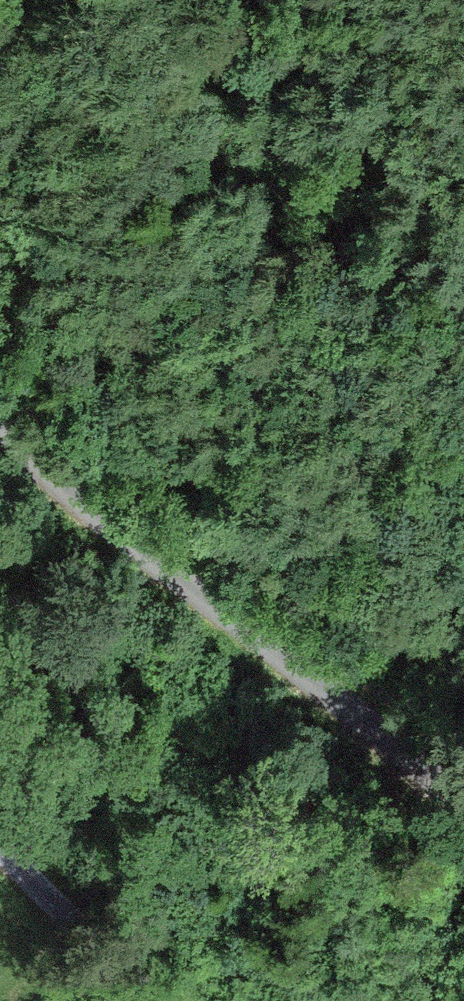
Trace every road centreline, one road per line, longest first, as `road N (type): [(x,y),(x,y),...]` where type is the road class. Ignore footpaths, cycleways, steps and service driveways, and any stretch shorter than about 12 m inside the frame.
road 1 (track): [(0,427),(24,455),(265,643),(344,715),(463,804)]
road 2 (track): [(138,1000),(0,849)]

